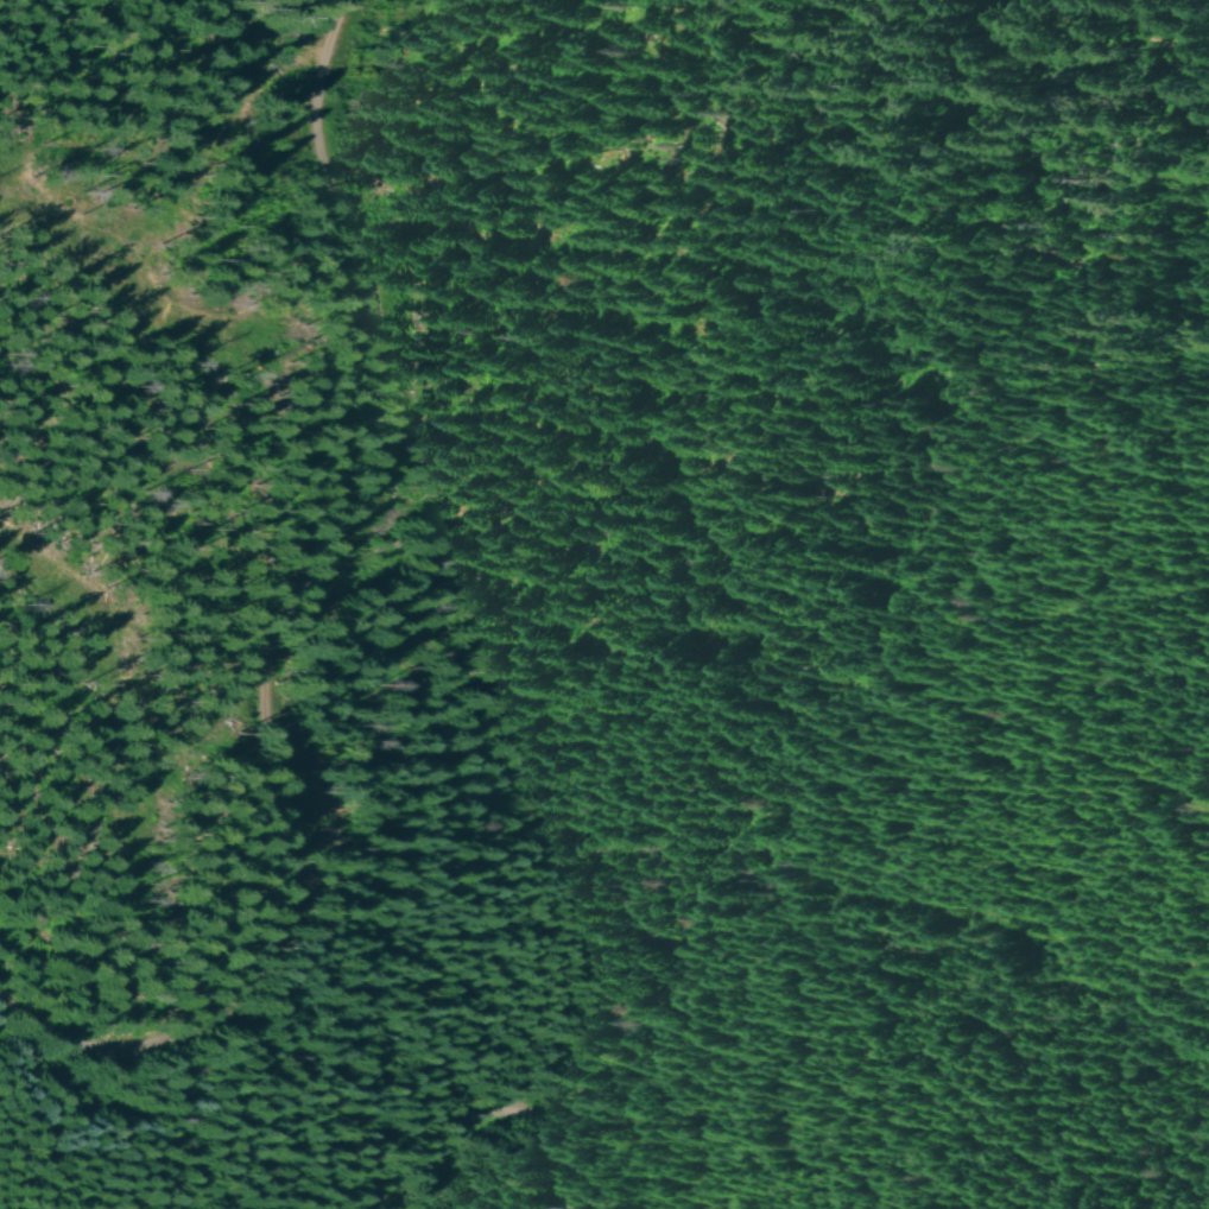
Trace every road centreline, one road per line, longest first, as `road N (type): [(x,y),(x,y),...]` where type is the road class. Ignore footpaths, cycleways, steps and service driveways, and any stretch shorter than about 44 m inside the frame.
road 1 (track): [(0,998),(27,1020),(75,1039),(125,1043),(163,1028),(228,938),(253,866),(255,695),(265,632),(347,468),(367,404),(362,327),(302,107),(334,0)]
road 2 (residential): [(566,1208),(552,1156),(532,1120),(506,1109),(454,1133),(397,1208)]

